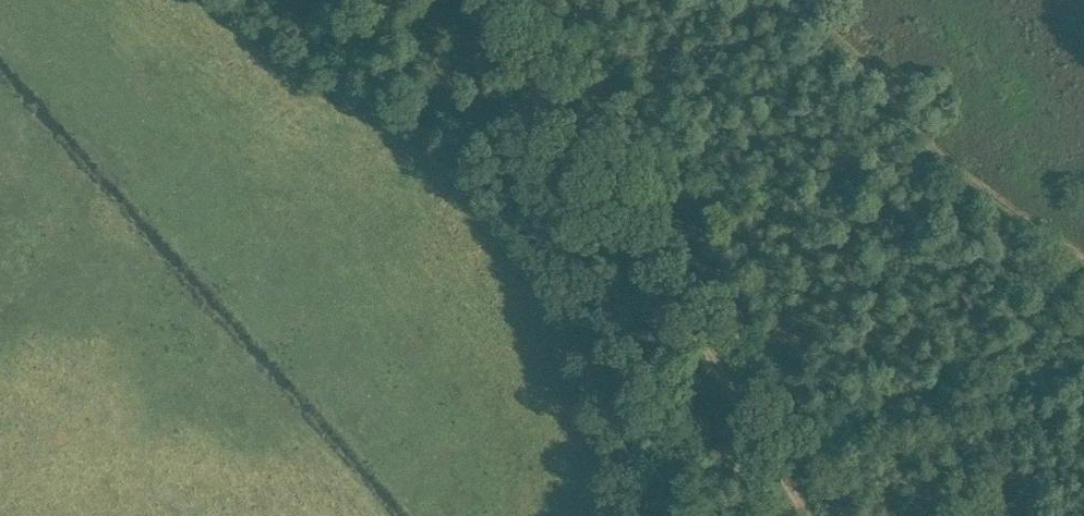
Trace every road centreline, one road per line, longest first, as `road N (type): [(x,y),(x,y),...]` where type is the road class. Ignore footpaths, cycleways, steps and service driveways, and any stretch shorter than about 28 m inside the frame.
road 1 (track): [(552,0),(814,515)]

